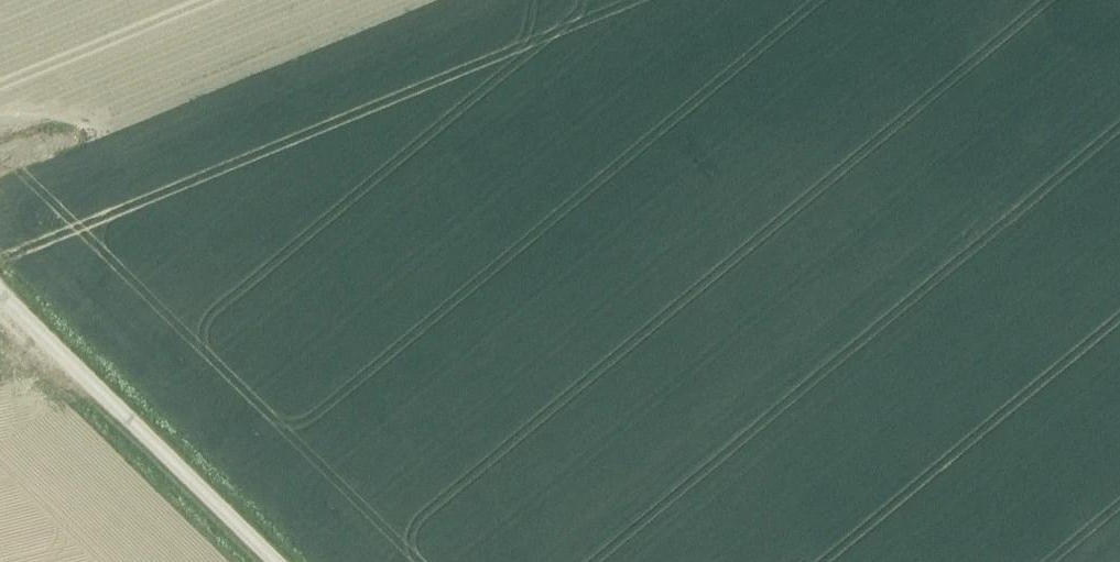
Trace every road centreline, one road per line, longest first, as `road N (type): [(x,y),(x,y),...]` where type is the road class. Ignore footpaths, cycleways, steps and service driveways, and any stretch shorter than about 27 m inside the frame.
road 1 (unclassified): [(274,561),(0,295)]

